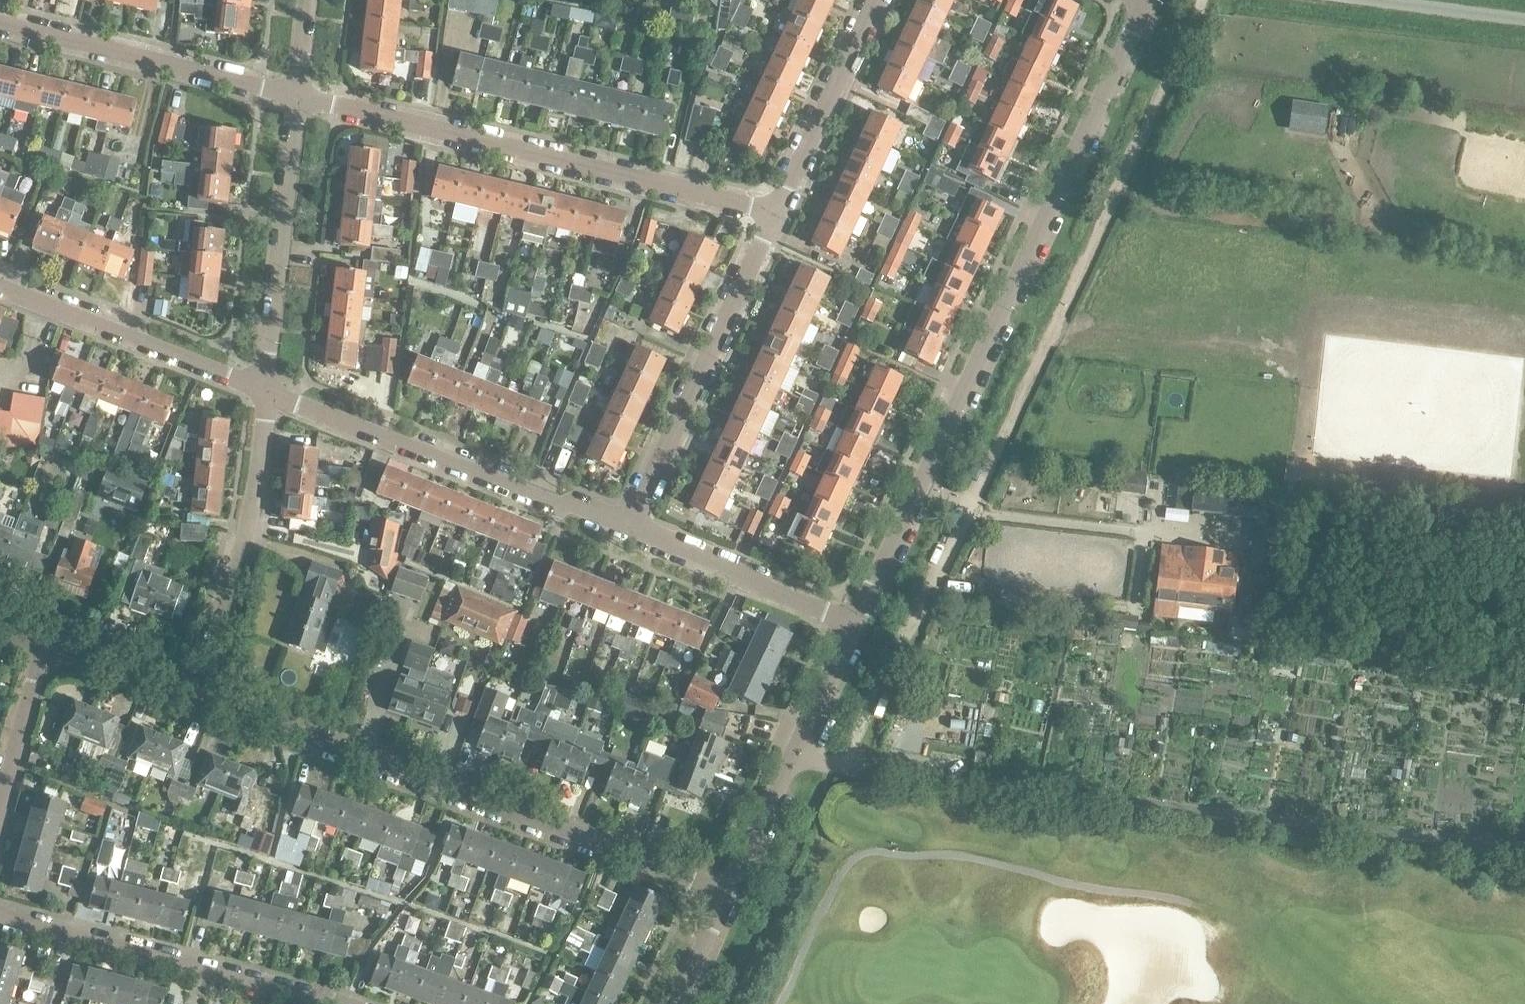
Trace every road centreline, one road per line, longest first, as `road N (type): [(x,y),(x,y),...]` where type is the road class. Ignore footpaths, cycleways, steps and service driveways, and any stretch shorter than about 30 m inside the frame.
road 1 (track): [(843,767),(1205,0)]
road 2 (unclassified): [(1524,864),(900,779),(794,756)]
road 3 (residential): [(853,622),(1146,2)]
road 4 (residential): [(205,697),(727,893)]
road 5 (residential): [(775,214),(296,96)]
road 6 (residential): [(627,521),(556,504),(263,390)]
road 7 (residential): [(0,915),(331,1003)]
road 8 (residential): [(627,521),(775,214)]
road 9 (residential): [(205,697),(258,475),(263,390)]
road 10 (residential): [(296,96),(0,24)]
road 11 (residential): [(263,390),(296,96)]
road 12 (residential): [(263,390),(0,288)]
road 13 (residential): [(853,622),(627,521)]
road 14 (residential): [(775,214),(875,0)]
road 15 (residential): [(205,697),(43,639)]
road 16 (residential): [(0,803),(43,639)]
road 17 (residential): [(727,893),(794,756)]
road 18 (residential): [(794,756),(853,622)]
road 19 (unclassified): [(1524,19),(1382,0)]
road 20 (residential): [(674,1003),(727,893)]

